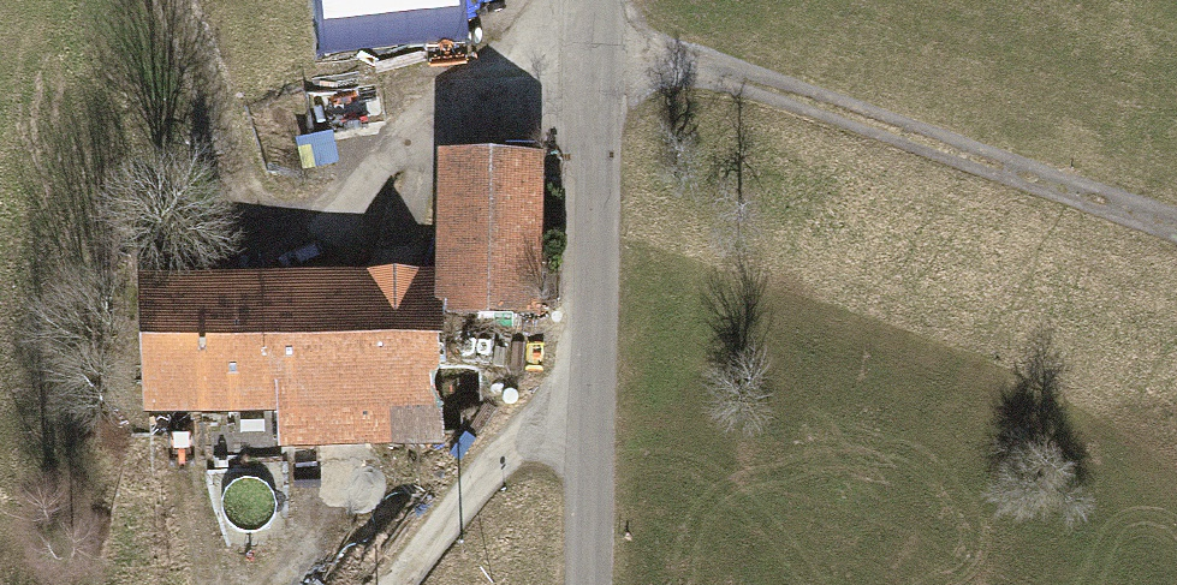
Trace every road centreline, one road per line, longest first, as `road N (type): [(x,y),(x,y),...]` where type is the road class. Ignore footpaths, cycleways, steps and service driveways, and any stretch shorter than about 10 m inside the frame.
road 1 (track): [(595,32),(1176,225)]
road 2 (unclassified): [(598,0),(588,584)]
road 3 (track): [(148,0),(241,183),(316,241)]
road 4 (track): [(591,404),(541,421),(492,463),(401,584)]

